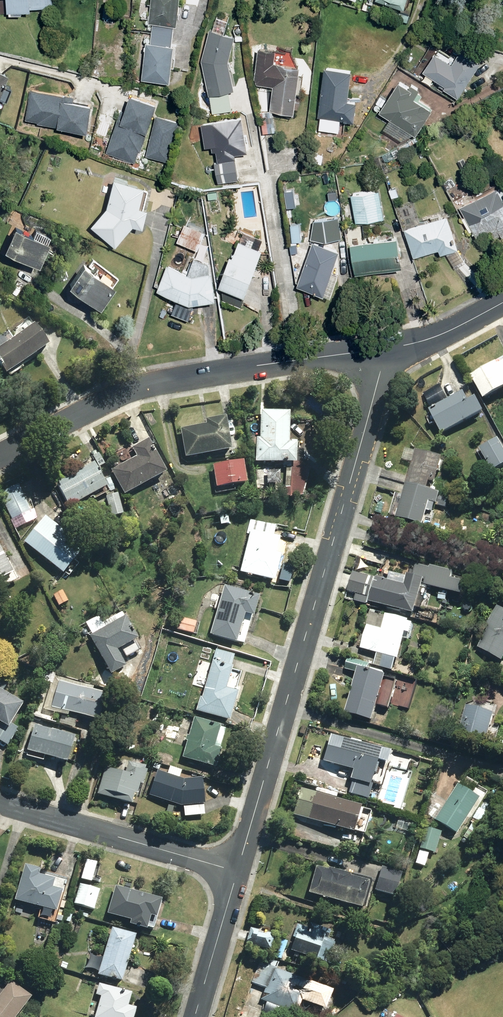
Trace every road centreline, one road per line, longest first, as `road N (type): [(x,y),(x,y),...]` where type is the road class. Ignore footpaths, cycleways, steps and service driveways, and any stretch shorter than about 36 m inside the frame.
road 1 (residential): [(381,349),(238,872)]
road 2 (residential): [(0,457),(139,389),(381,349)]
road 3 (residential): [(0,798),(238,872)]
road 4 (residential): [(238,872),(194,1016)]
road 5 (residential): [(381,349),(427,340),(502,300)]

